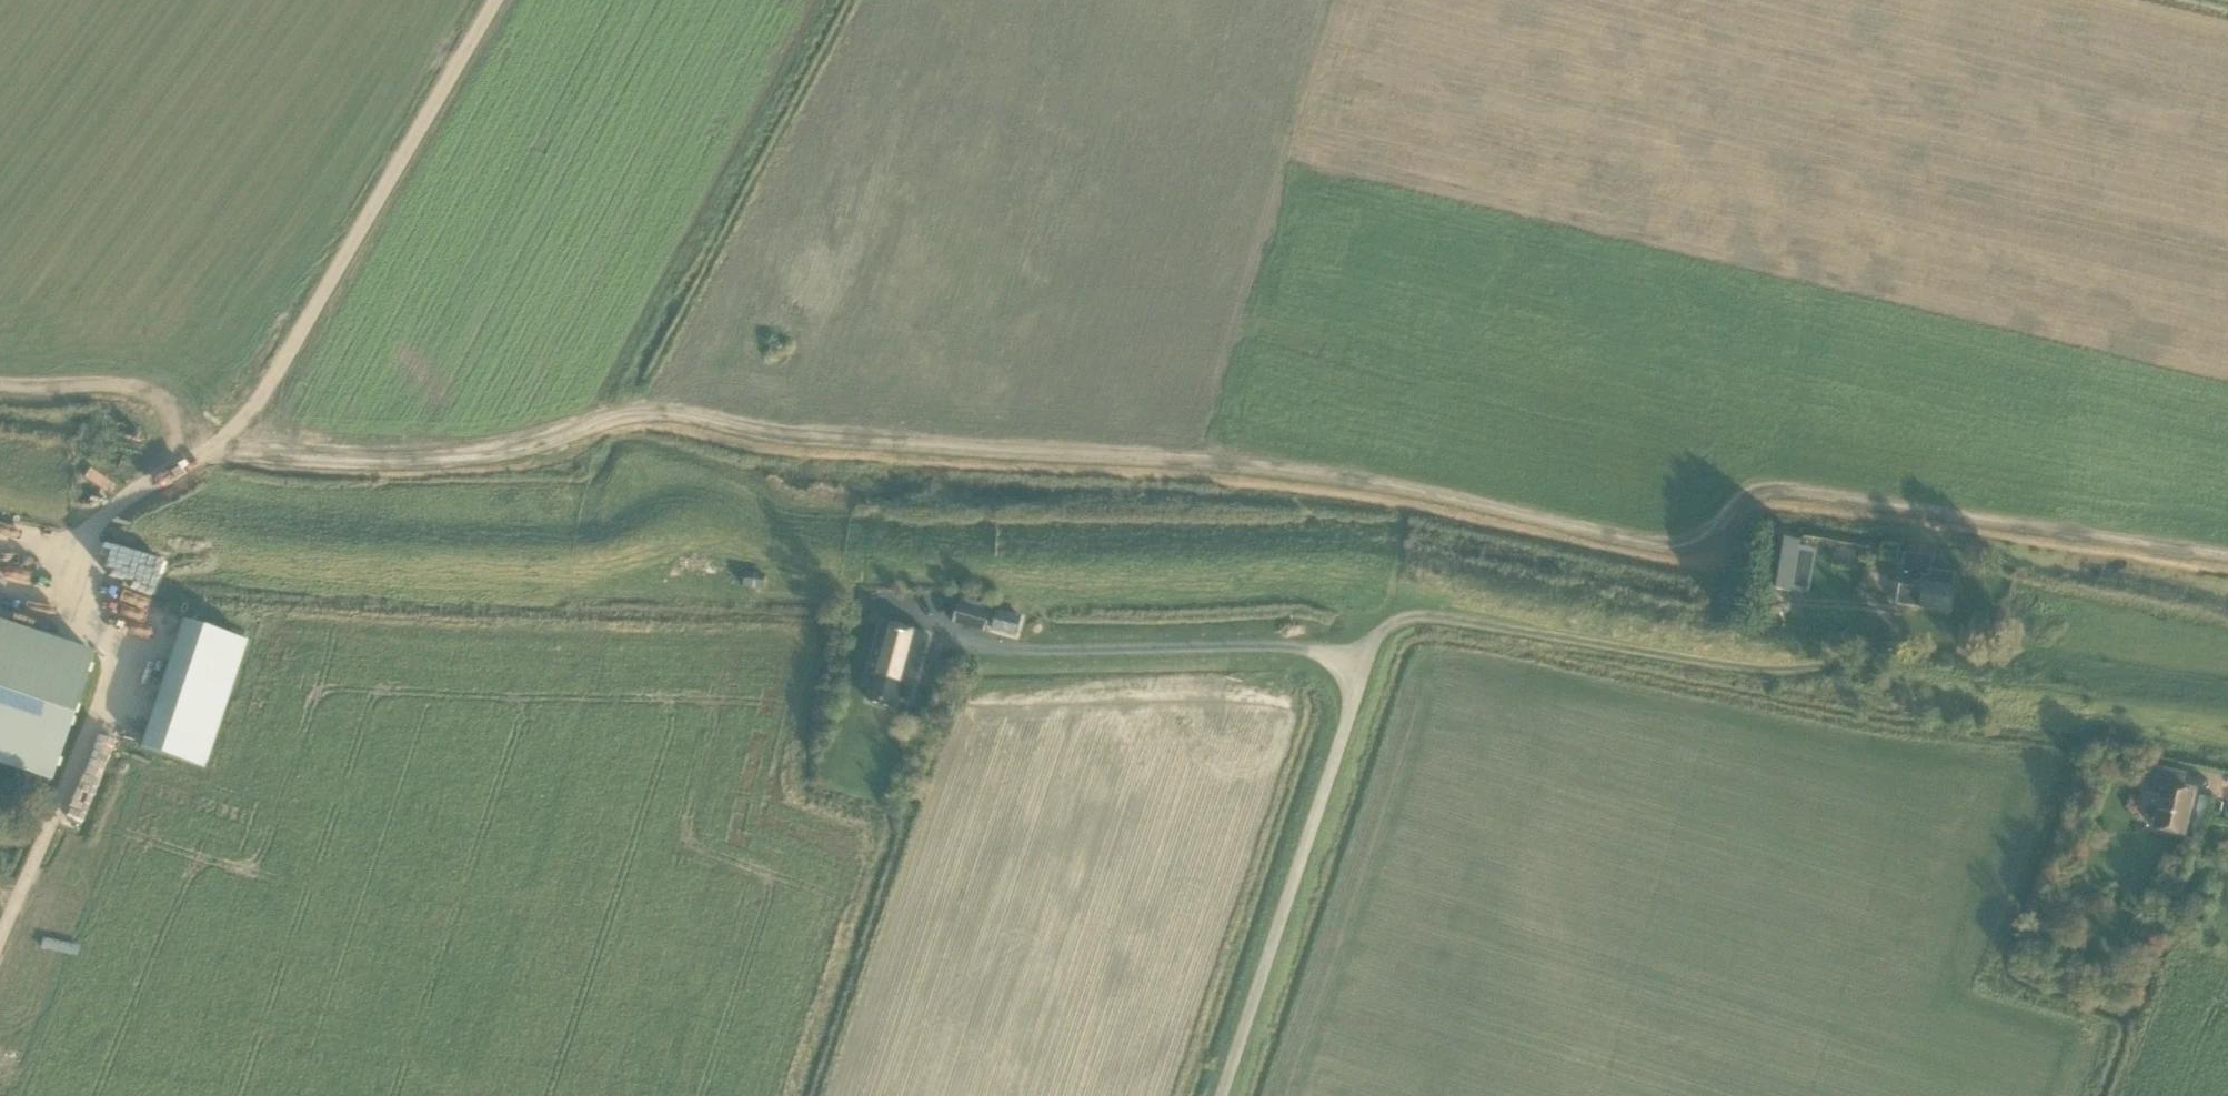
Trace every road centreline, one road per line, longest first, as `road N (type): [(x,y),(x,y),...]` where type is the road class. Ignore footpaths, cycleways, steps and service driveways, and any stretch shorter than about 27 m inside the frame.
road 1 (unclassified): [(1221,1095),(1364,656)]
road 2 (unclassified): [(0,945),(118,656)]

